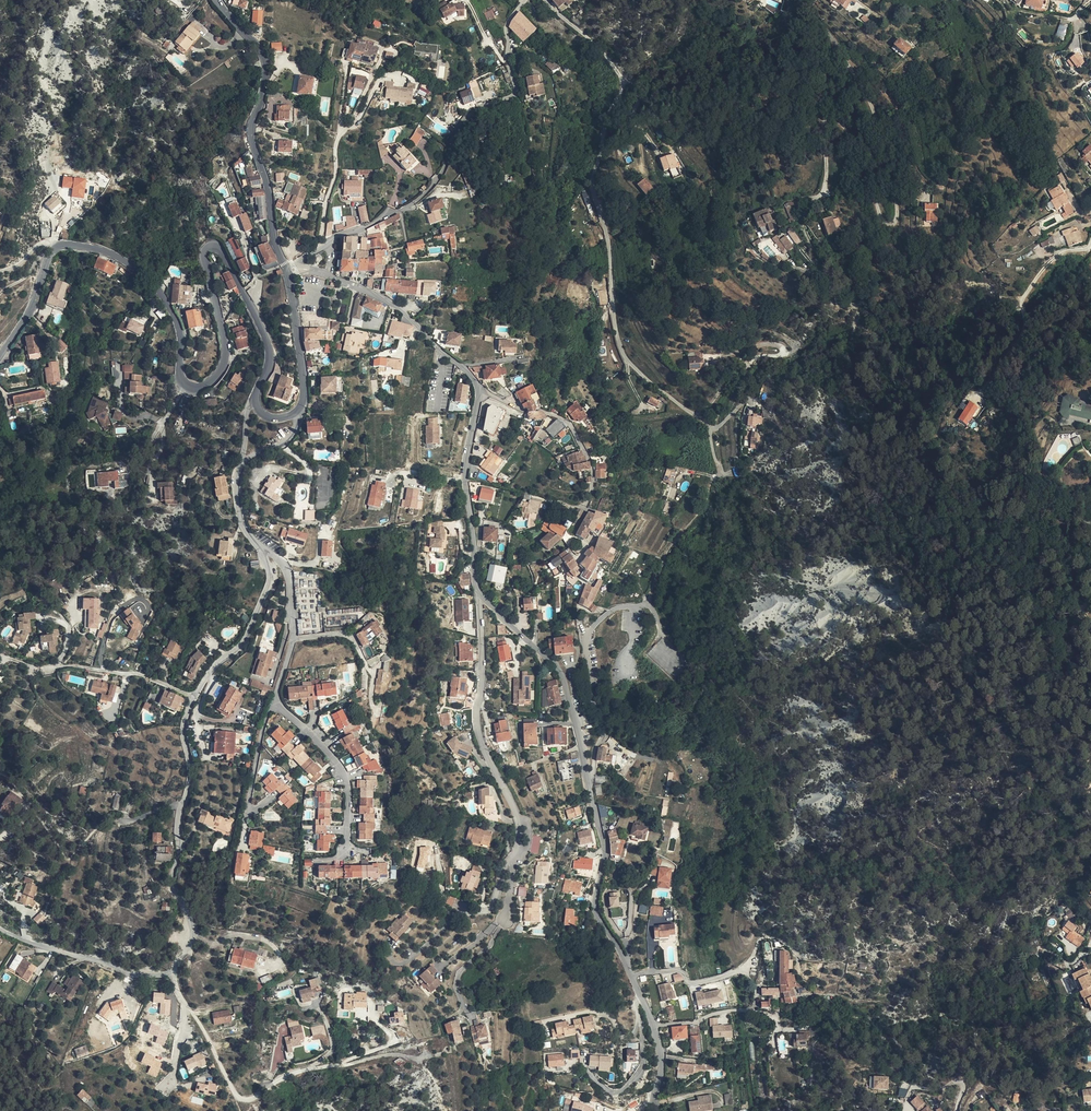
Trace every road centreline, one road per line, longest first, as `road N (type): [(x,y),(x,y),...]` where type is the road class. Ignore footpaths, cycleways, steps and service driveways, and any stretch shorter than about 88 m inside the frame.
road 1 (tertiary): [(56,248),(116,255),(150,281),(175,318),(181,374),(198,386),(226,358),(203,256),(219,249),(270,350),(256,402)]
road 2 (residential): [(545,0),(623,72),(592,177),(608,233),(618,340),(626,360),(698,419)]
road 3 (residential): [(802,0),(859,82),(882,136),(896,223),(884,223),(849,135),(831,118),(825,188),(799,200)]
road 4 (residential): [(265,554),(272,580),(243,647),(218,662),(185,725),(191,779),(173,881),(194,936),(176,974)]
road 5 (residential): [(525,0),(505,26),(515,97),(461,121),(428,196),(333,240)]
road 6 (residential): [(347,852),(349,793),(335,763),(276,701),(295,636),(290,575),(265,554)]
road 7 (residential): [(481,596),(485,683),(477,729),(521,822),(504,922)]
road 8 (residential): [(176,974),(177,991),(238,1099),(294,1072),(395,1054),(422,1060)]
road 9 (tertiary): [(285,270),(250,138),(265,61),(217,0)]
road 10 (residential): [(592,785),(606,724),(589,691),(588,634),(613,609),(652,605),(662,632)]
road 11 (tertiary): [(592,785),(560,669),(481,596)]
road 12 (tertiary): [(481,596),(467,474),(481,391)]
road 13 (tertiary): [(632,975),(597,911),(606,852),(592,785)]
road 14 (tertiary): [(481,391),(396,307),(328,275)]
road 15 (residential): [(176,974),(138,976),(0,928)]
road 16 (residential): [(481,391),(568,425),(592,474)]
road 17 (tertiary): [(658,1110),(662,1060),(632,975)]
road 18 (tertiary): [(296,412),(303,388),(287,277)]
road 19 (residential): [(632,975),(677,970),(692,983),(747,967)]
road 20 (tertiary): [(0,355),(56,248)]

